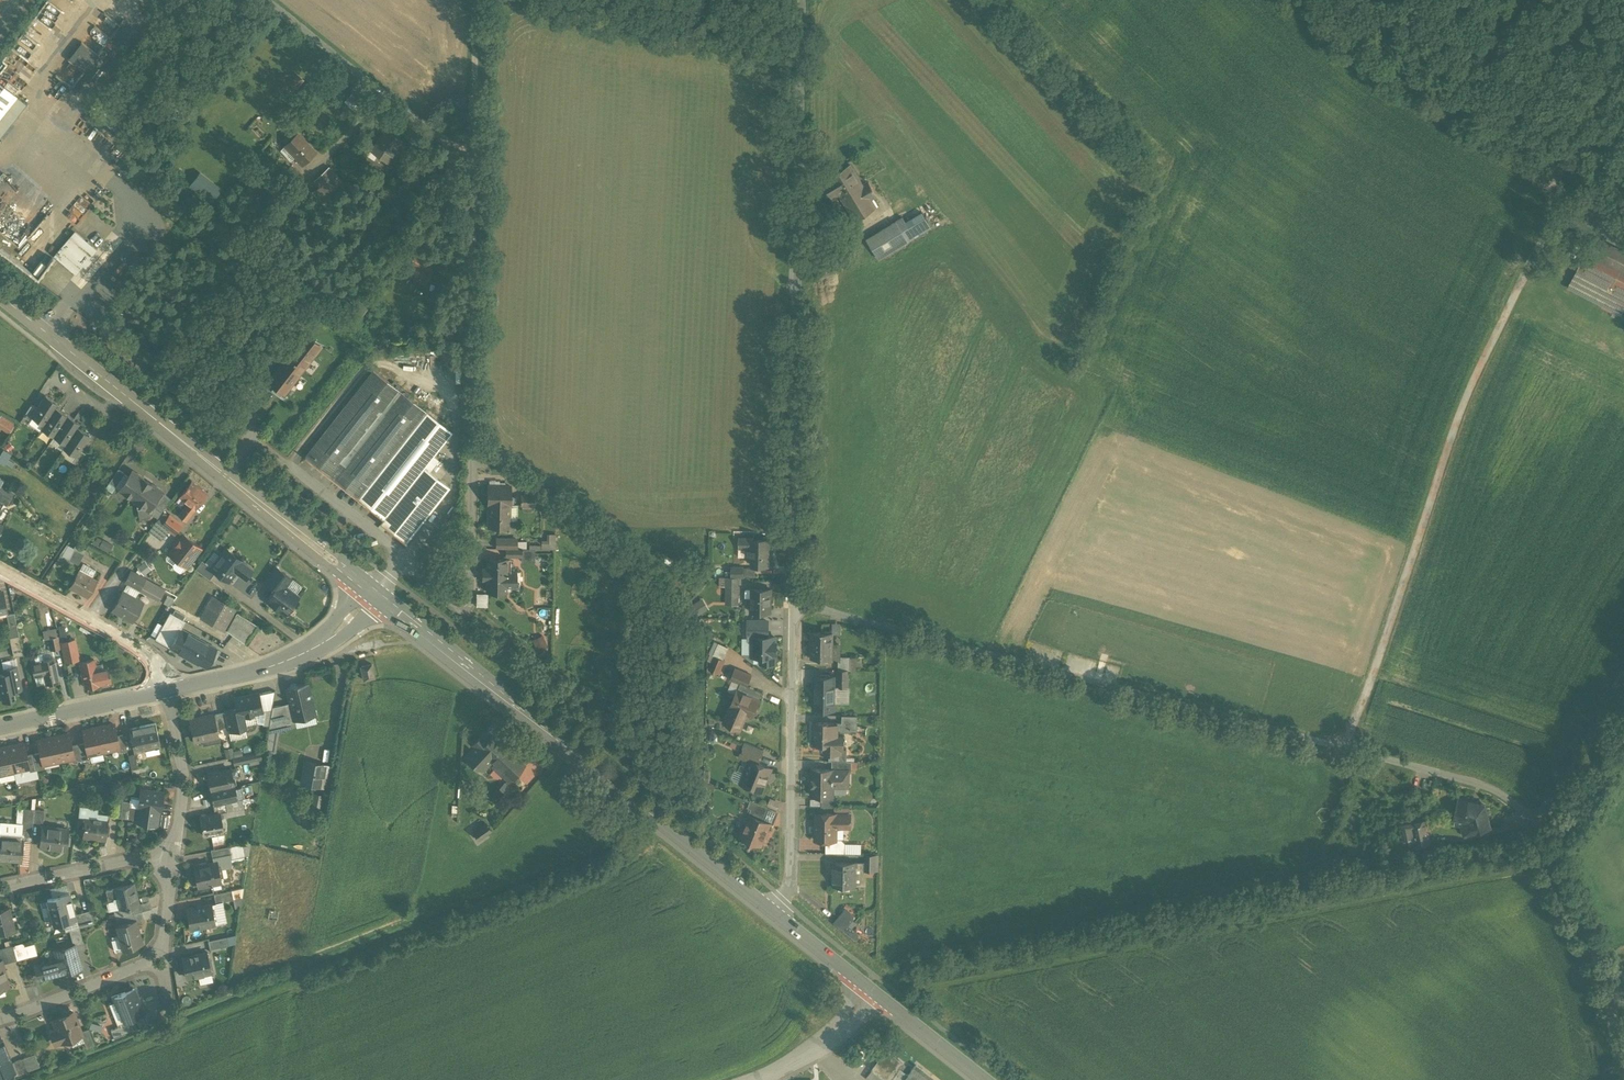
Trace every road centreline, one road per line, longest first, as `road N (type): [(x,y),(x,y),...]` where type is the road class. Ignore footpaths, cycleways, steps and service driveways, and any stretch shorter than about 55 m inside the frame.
road 1 (residential): [(1621,1079),(1592,951),(1527,819),(1498,793),(792,602)]
road 2 (unclassified): [(373,592),(399,557),(452,600),(470,602),(474,170),(269,0)]
road 3 (residential): [(802,0),(792,602)]
road 4 (tertiary): [(772,912),(373,592)]
road 5 (tertiary): [(0,296),(373,592)]
road 6 (residential): [(792,602),(786,886),(772,912)]
road 7 (tertiary): [(373,592),(333,638),(280,666),(164,691)]
road 8 (residential): [(164,691),(144,650),(0,570)]
road 9 (residential): [(173,854),(0,887)]
road 10 (residential): [(161,954),(0,1019)]
road 11 (track): [(1527,819),(1549,803),(1623,677)]
road 12 (track): [(474,170),(477,0)]
road 13 (tertiary): [(164,691),(0,726)]
road 14 (residential): [(164,691),(183,784),(173,854)]
road 15 (tertiary): [(985,1079),(889,1004)]

